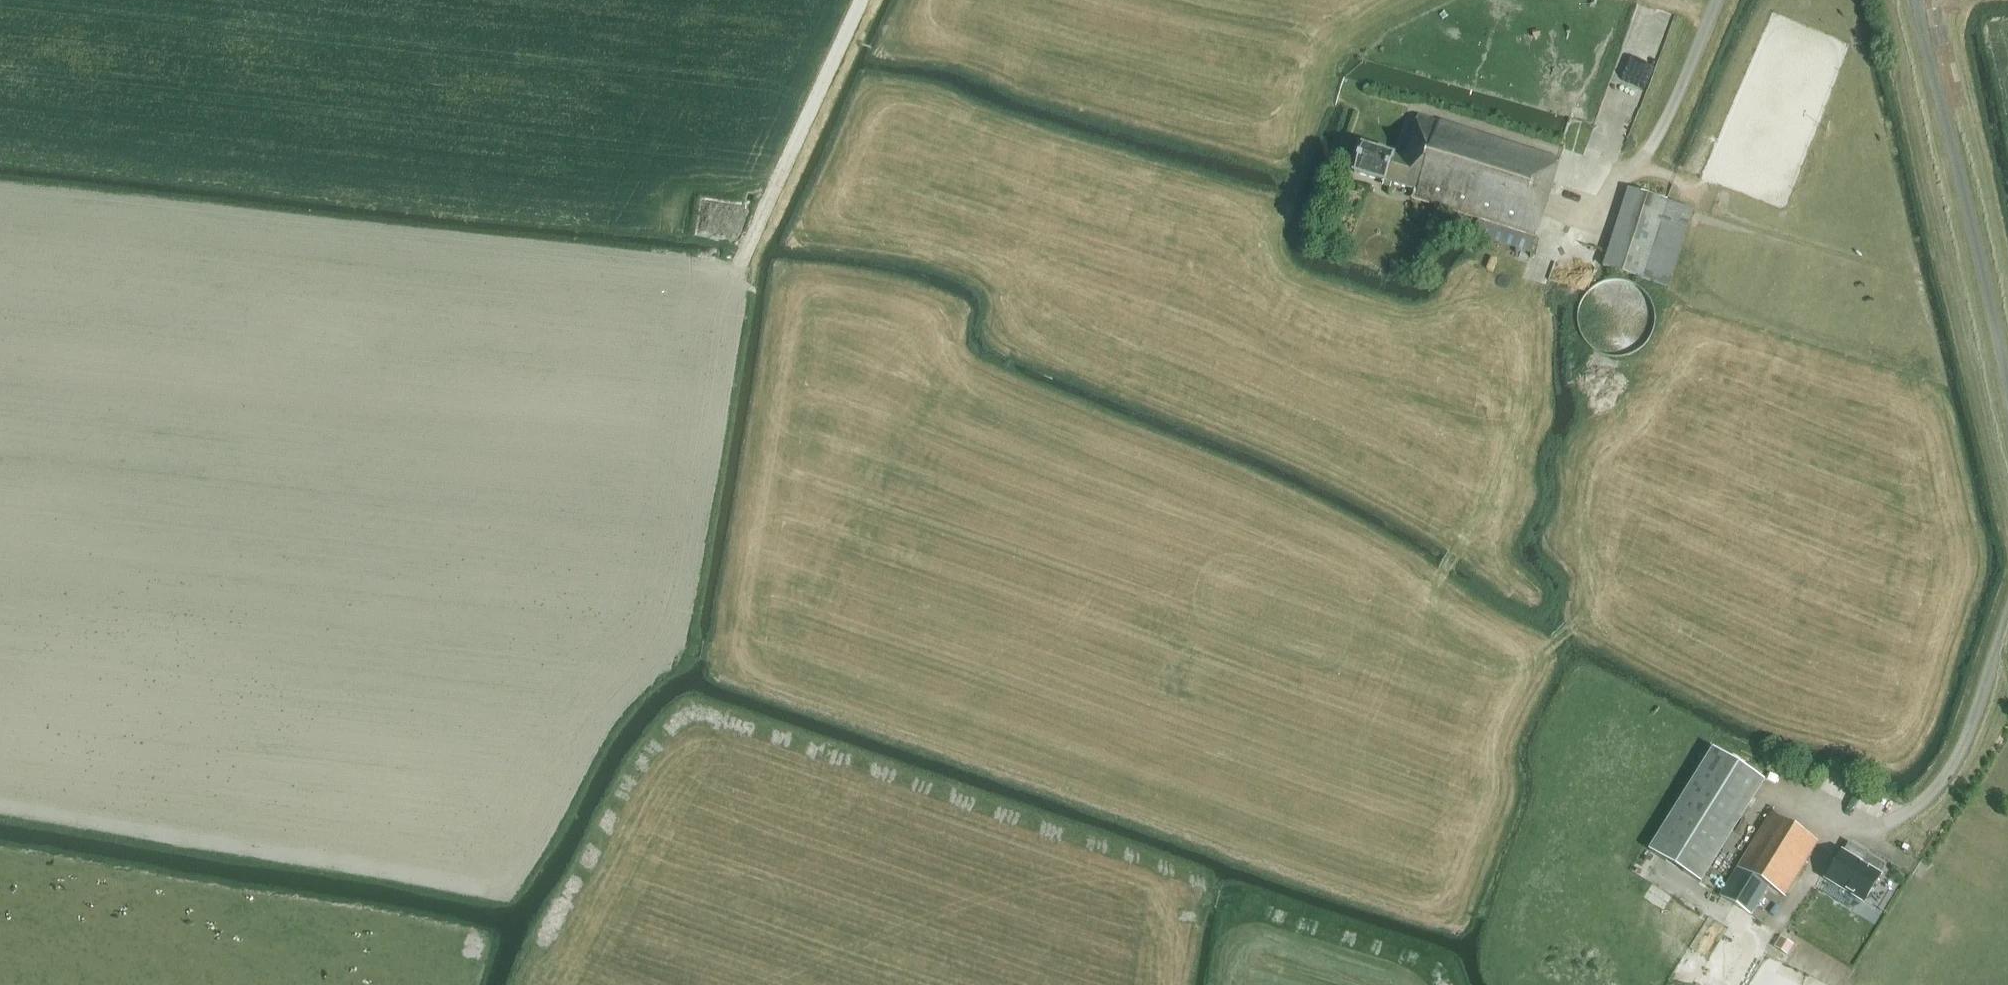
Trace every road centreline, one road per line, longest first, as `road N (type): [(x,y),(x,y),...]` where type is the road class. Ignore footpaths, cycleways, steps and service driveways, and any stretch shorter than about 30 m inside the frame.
road 1 (unclassified): [(2007,385),(1917,0)]
road 2 (track): [(741,265),(862,0)]
road 3 (unclassified): [(1887,824),(1952,768),(2007,612)]

